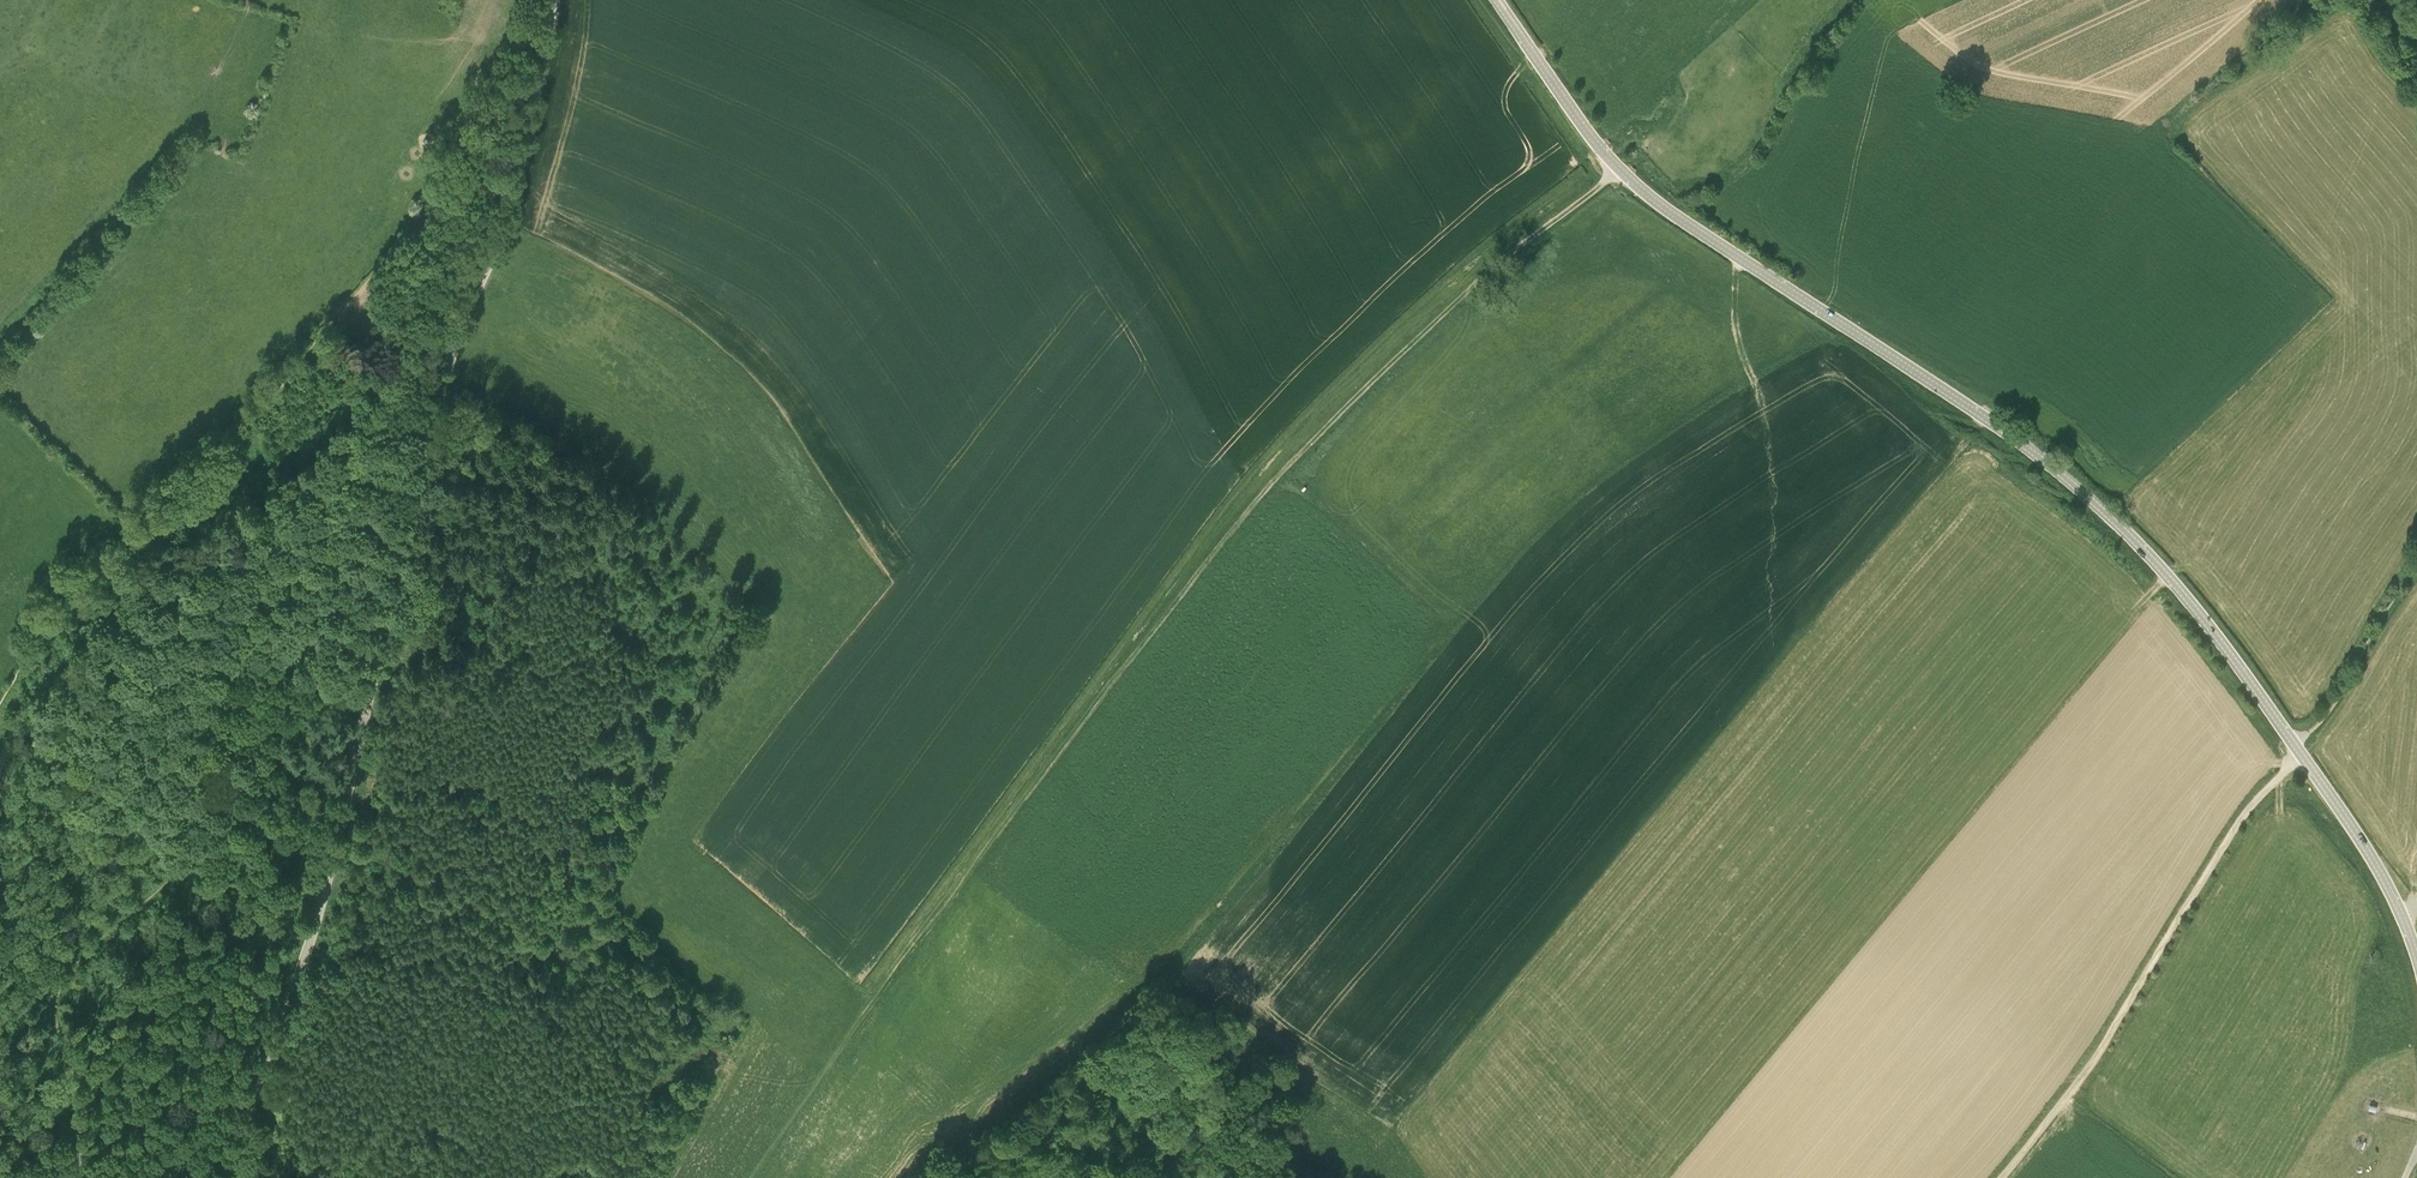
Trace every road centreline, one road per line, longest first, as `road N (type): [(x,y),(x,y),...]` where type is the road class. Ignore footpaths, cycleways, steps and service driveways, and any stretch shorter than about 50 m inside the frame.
road 1 (tertiary): [(2416,957),(2365,847),(2161,567),(1992,422),(1633,183),(1496,0)]
road 2 (unclassified): [(230,1177),(313,931),(412,490),(461,327),(509,207),(552,0)]
road 3 (track): [(1620,169),(1463,294),(1289,465),(880,979)]
road 4 (track): [(2002,1177),(2098,1054),(2241,819),(2302,755)]

